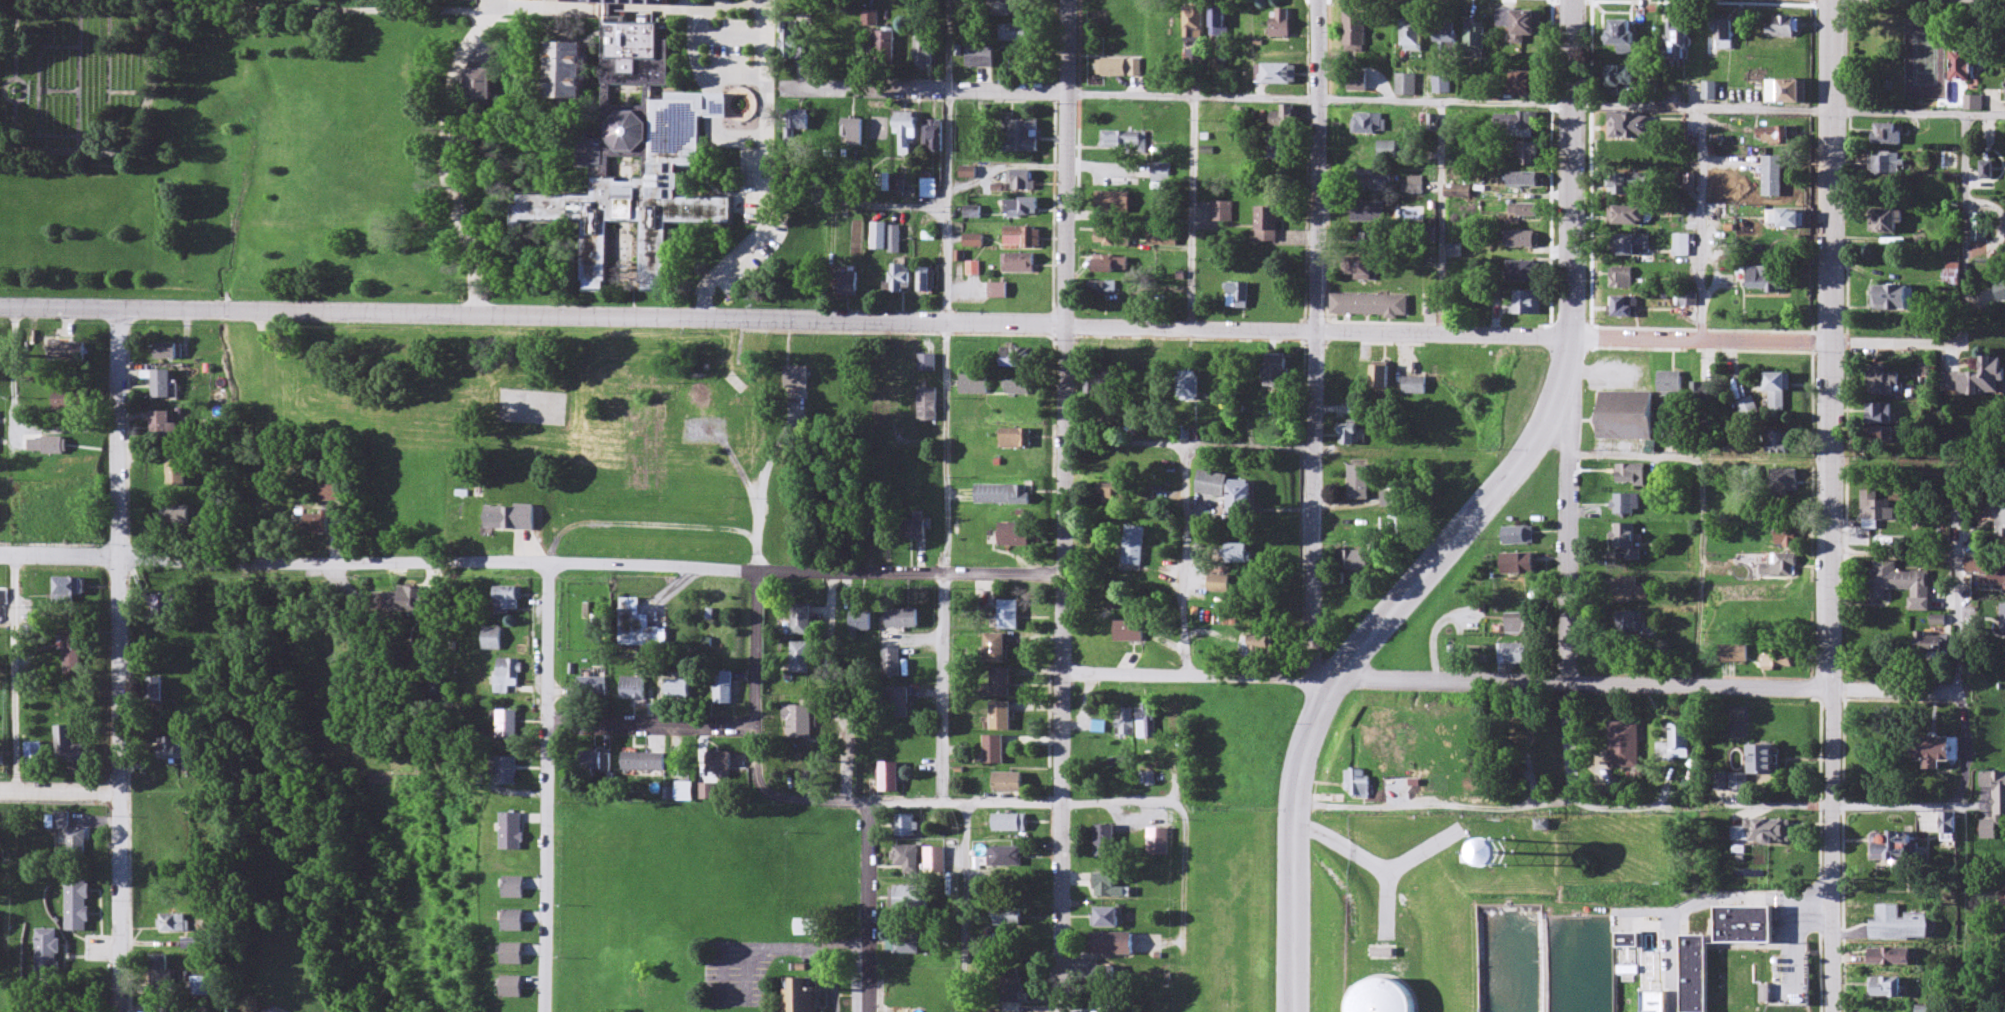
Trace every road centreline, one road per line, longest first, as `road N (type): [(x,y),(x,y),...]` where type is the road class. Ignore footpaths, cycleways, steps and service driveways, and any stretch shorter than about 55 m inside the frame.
road 1 (tertiary): [(0,311),(1830,340)]
road 2 (residential): [(1064,1011),(1067,0)]
road 3 (residential): [(1959,695),(1333,681),(1311,673),(1064,675)]
road 4 (secondary): [(1333,681),(1540,435),(1566,369),(1573,334),(1574,0)]
road 5 (tertiary): [(1318,0),(1313,728)]
road 6 (residential): [(123,1011),(121,311)]
road 7 (residential): [(1830,340),(1824,1011)]
road 8 (residential): [(0,554),(550,567)]
road 9 (residential): [(545,1011),(550,567)]
road 10 (residential): [(1566,369),(1575,432),(1567,686),(1575,800)]
road 11 (residential): [(1063,803),(782,799),(754,783),(752,729)]
road 12 (residential): [(146,7),(491,12)]
road 13 (residential): [(703,319),(718,271),(764,228),(769,0)]
road 14 (tertiary): [(1832,0),(1830,340)]
road 15 (residential): [(447,316),(468,303),(475,259),(442,132),(446,71),(462,40),(491,12)]
road 16 (secondary): [(1294,1011),(1299,774),(1333,681)]
road 17 (residential): [(756,573),(1063,573)]
road 18 (residential): [(1065,94),(767,92)]
road 19 (residential): [(0,151),(106,154),(138,146),(146,7)]
road 20 (residential): [(871,1011),(865,805)]
road 21 (residential): [(550,567),(756,573)]
road 22 (residential): [(752,729),(547,728)]
road 23 (residential): [(752,729),(756,573)]
road 24 (residential): [(146,7),(0,13)]
road 25 (residential): [(1830,340),(1964,343)]
road 26 (residential): [(0,794),(125,795)]

